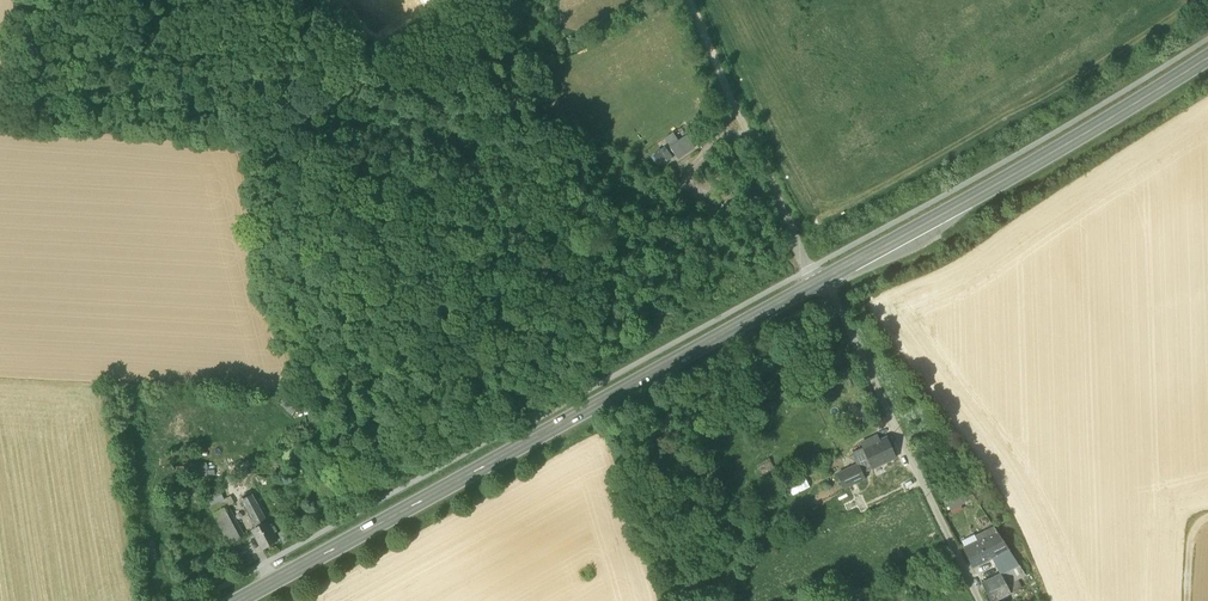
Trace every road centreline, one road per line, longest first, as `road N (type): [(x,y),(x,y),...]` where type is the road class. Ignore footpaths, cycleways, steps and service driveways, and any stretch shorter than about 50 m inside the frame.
road 1 (primary): [(239,600),(823,279)]
road 2 (primary): [(823,279),(1207,58)]
road 3 (unclassified): [(823,279),(979,600)]
road 4 (track): [(823,279),(810,268),(689,0)]

